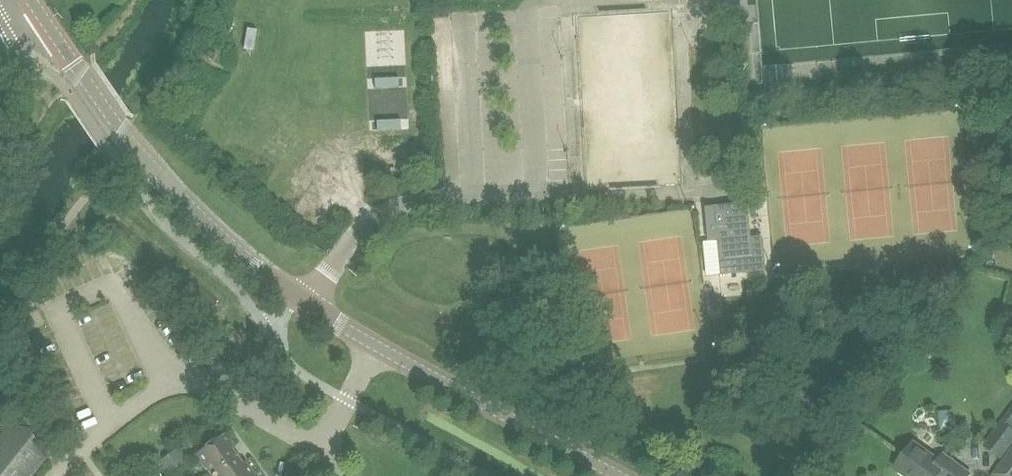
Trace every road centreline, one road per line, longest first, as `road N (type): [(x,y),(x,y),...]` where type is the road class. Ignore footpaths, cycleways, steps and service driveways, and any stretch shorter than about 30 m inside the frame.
road 1 (tertiary): [(616,475),(379,347),(256,266),(161,177),(35,5)]

